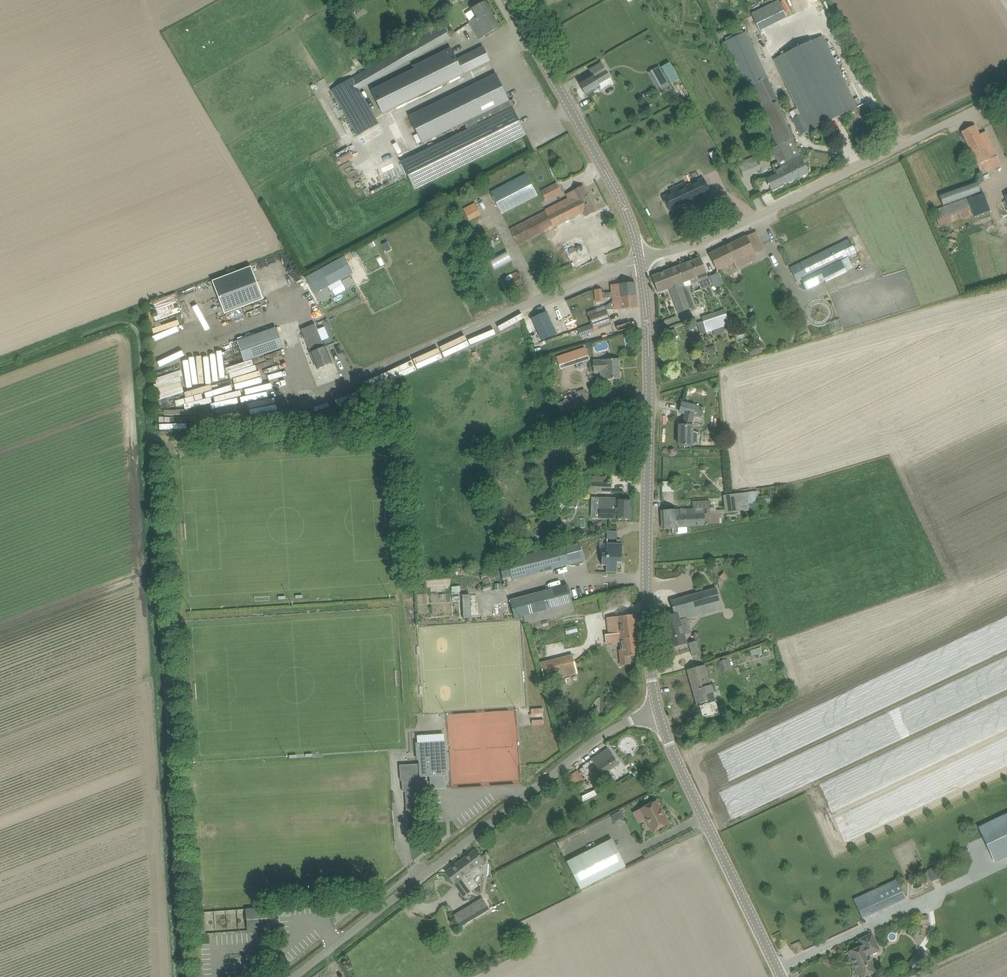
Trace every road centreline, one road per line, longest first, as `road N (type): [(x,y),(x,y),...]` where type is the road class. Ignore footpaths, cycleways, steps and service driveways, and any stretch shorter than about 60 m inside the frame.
road 1 (unclassified): [(295,976),(603,734),(656,707)]
road 2 (tertiary): [(656,707),(651,302),(640,258)]
road 3 (unclassified): [(640,258),(698,244),(1006,94)]
road 4 (unclassified): [(640,258),(362,377)]
road 5 (tertiary): [(782,976),(656,707)]
road 6 (tertiary): [(640,258),(622,200),(508,0)]

